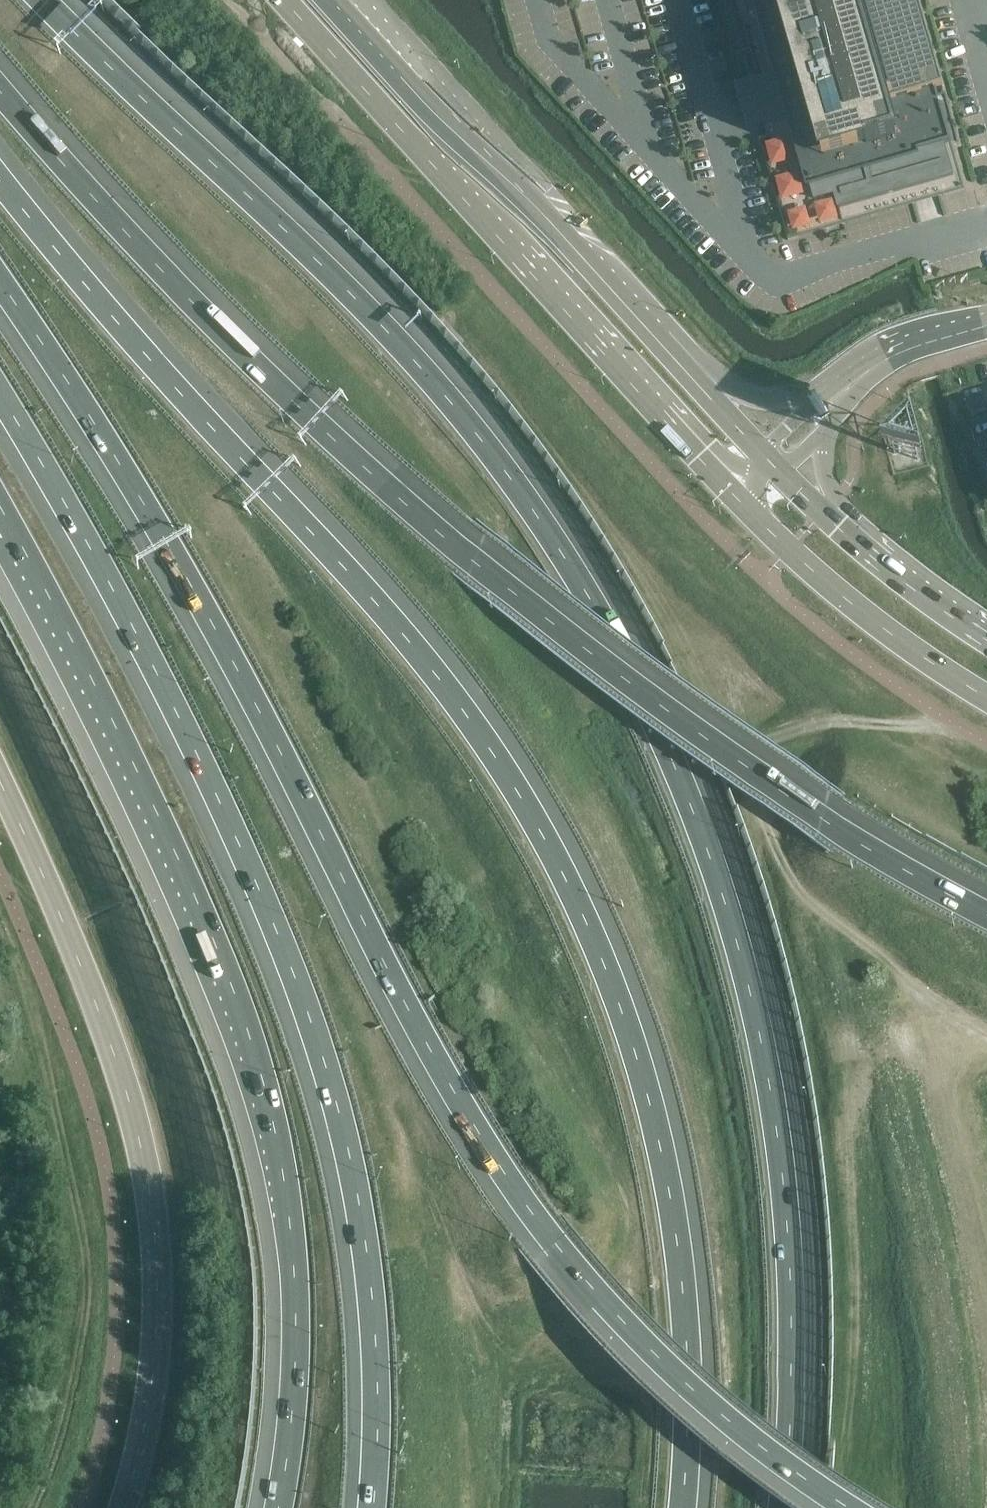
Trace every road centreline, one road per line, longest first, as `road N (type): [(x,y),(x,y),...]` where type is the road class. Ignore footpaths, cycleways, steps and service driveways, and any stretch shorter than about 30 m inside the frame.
road 1 (motorway): [(781,1507),(795,1364),(793,1229),(778,1073),(711,834),(658,710),(585,575),(479,433),(367,306),(45,0)]
road 2 (motorway): [(683,1507),(689,1389),(671,1199),(621,1008),(567,882),(520,798),(413,644),(148,357),(0,177)]
road 3 (motorway): [(0,287),(249,690),(455,1099),(509,1182),(657,1365),(736,1438),(832,1507)]
road 4 (motorway): [(986,915),(740,767),(474,563),(295,403),(0,91)]
road 5 (motorway): [(0,393),(130,619),(232,827),(311,1018),(359,1203),(374,1323),(373,1507)]
road 6 (motorway): [(0,508),(99,689),(229,981),(270,1103),(295,1292),(280,1507)]
road 7 (secondary): [(282,0),(736,498)]
road 8 (secondary): [(767,464),(345,0)]
road 9 (secondary): [(736,498),(845,597),(986,698)]
road 10 (secondary): [(986,635),(840,528),(767,464)]
road 11 (residential): [(767,464),(832,389),(898,344),(986,321)]

